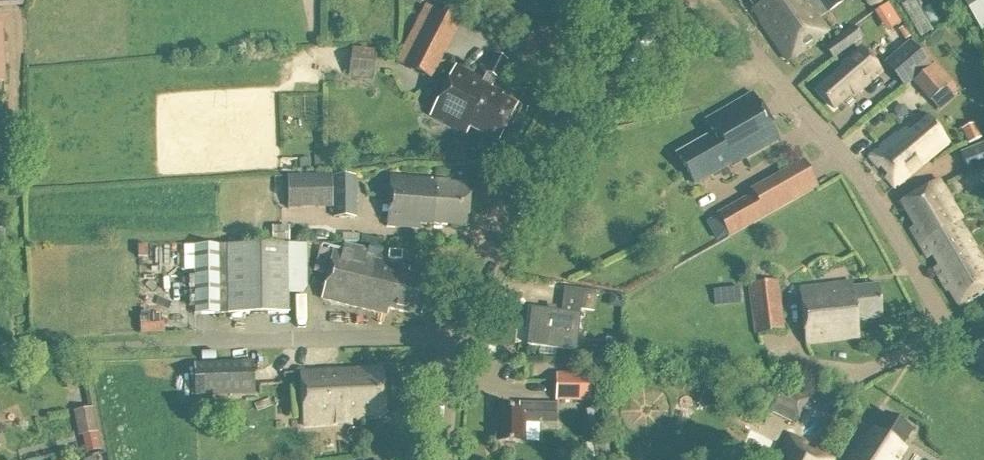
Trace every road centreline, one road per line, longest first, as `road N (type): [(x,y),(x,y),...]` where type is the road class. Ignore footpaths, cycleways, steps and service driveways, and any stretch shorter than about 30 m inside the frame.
road 1 (tertiary): [(440,459),(458,337),(494,248),(554,156),(676,0)]
road 2 (unclassified): [(949,330),(862,180),(712,0)]
road 3 (unclassified): [(949,330),(829,394),(810,437)]
road 4 (unclassified): [(0,143),(14,126),(13,27)]

